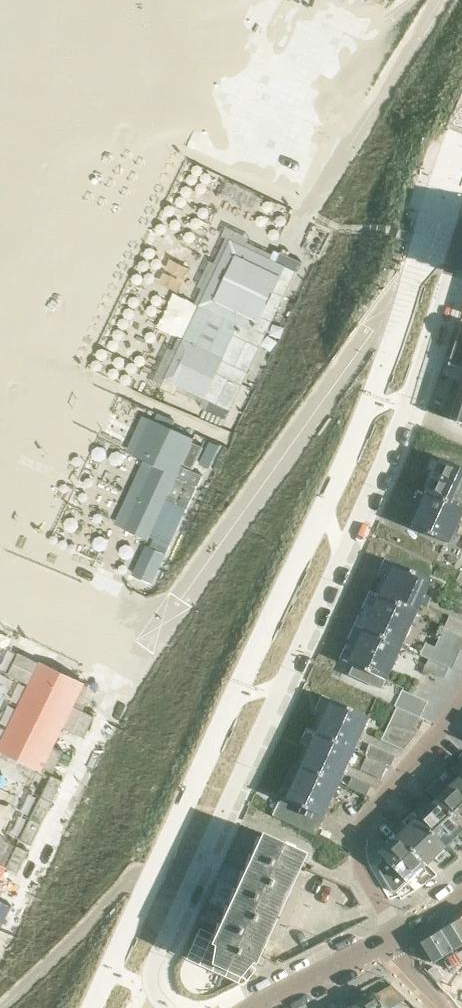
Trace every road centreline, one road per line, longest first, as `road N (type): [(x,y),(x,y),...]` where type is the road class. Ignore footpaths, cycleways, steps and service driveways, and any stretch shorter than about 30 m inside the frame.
road 1 (residential): [(461,240),(407,411),(152,967),(167,1007)]
road 2 (residential): [(393,936),(356,863),(356,843),(461,702)]
road 3 (tertiary): [(250,1007),(393,936)]

